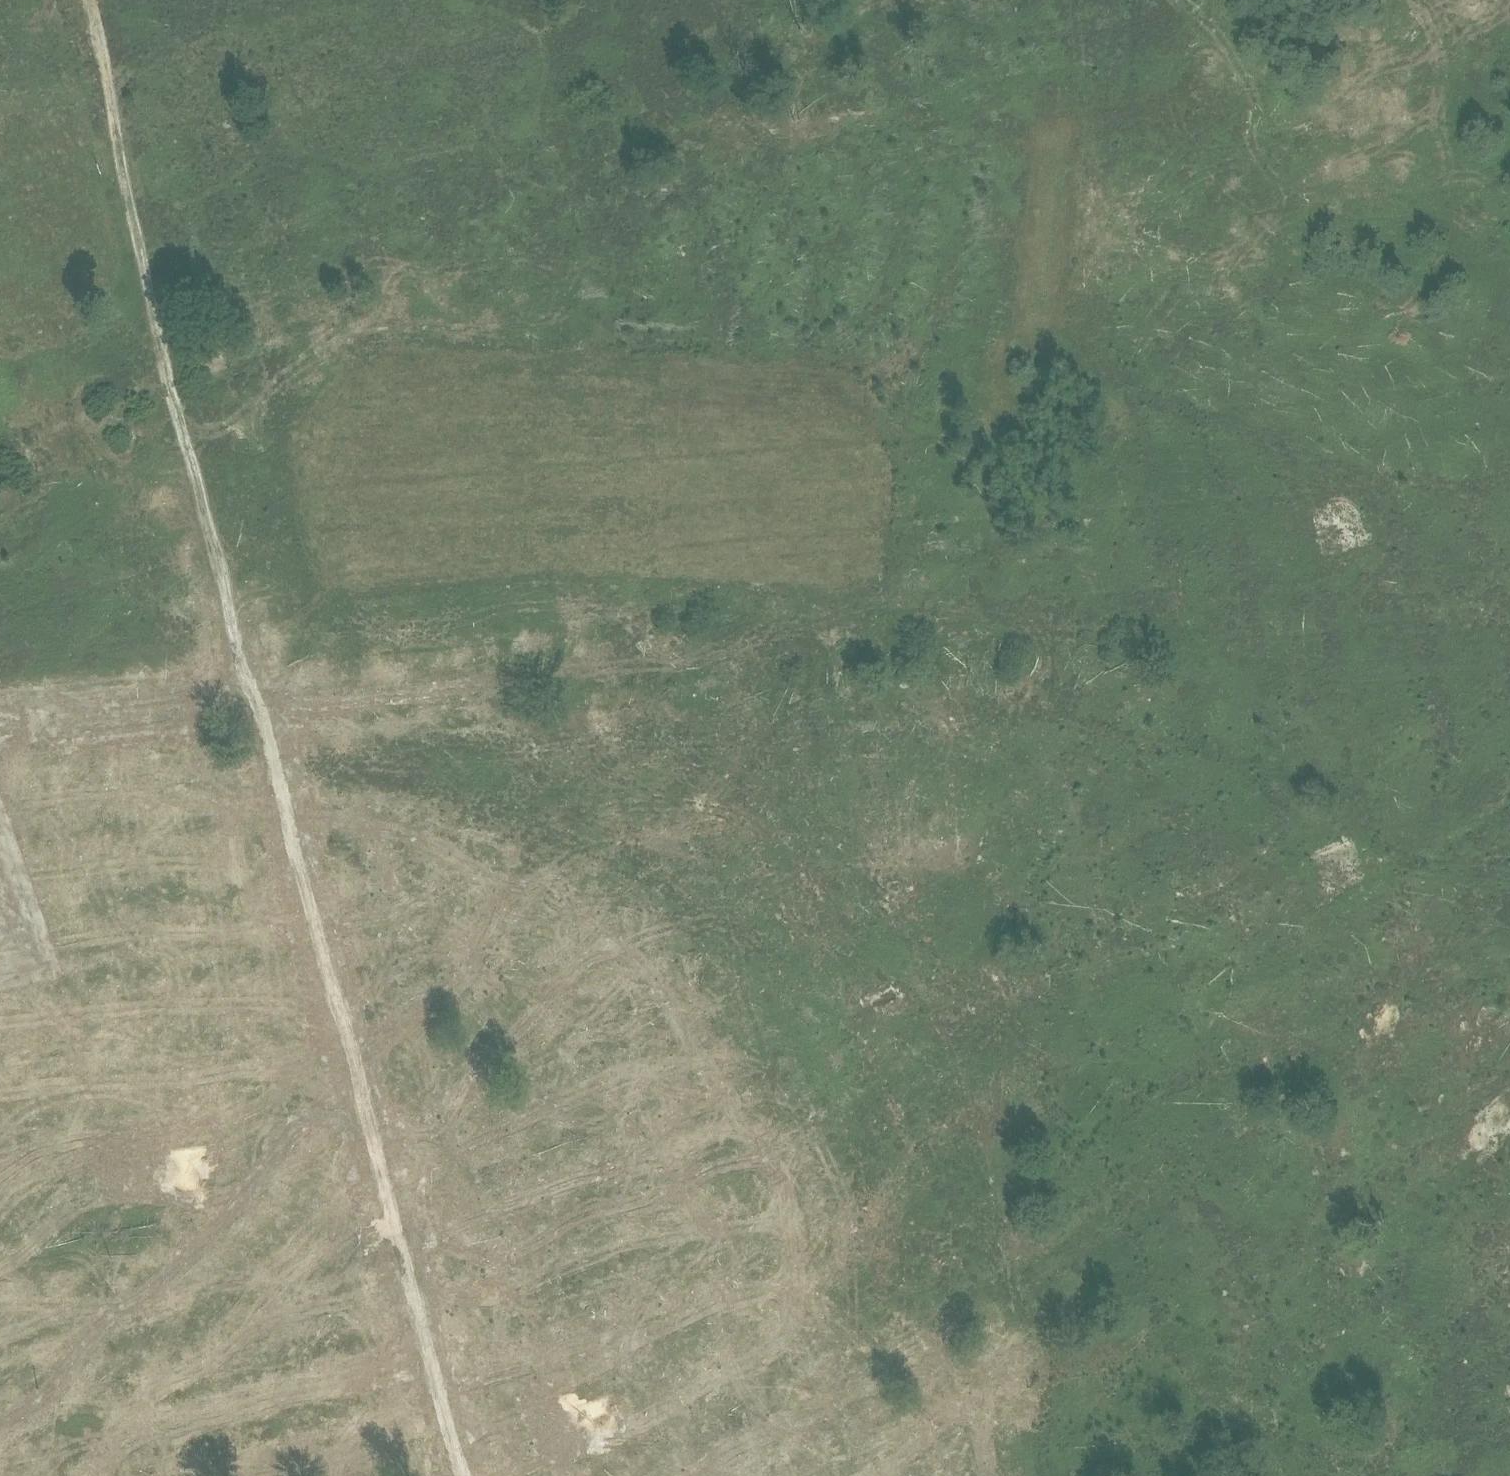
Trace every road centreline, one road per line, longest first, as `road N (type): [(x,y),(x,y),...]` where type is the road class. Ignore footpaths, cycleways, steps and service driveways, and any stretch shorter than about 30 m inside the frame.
road 1 (track): [(460,1475),(252,705),(113,126),(92,0)]

